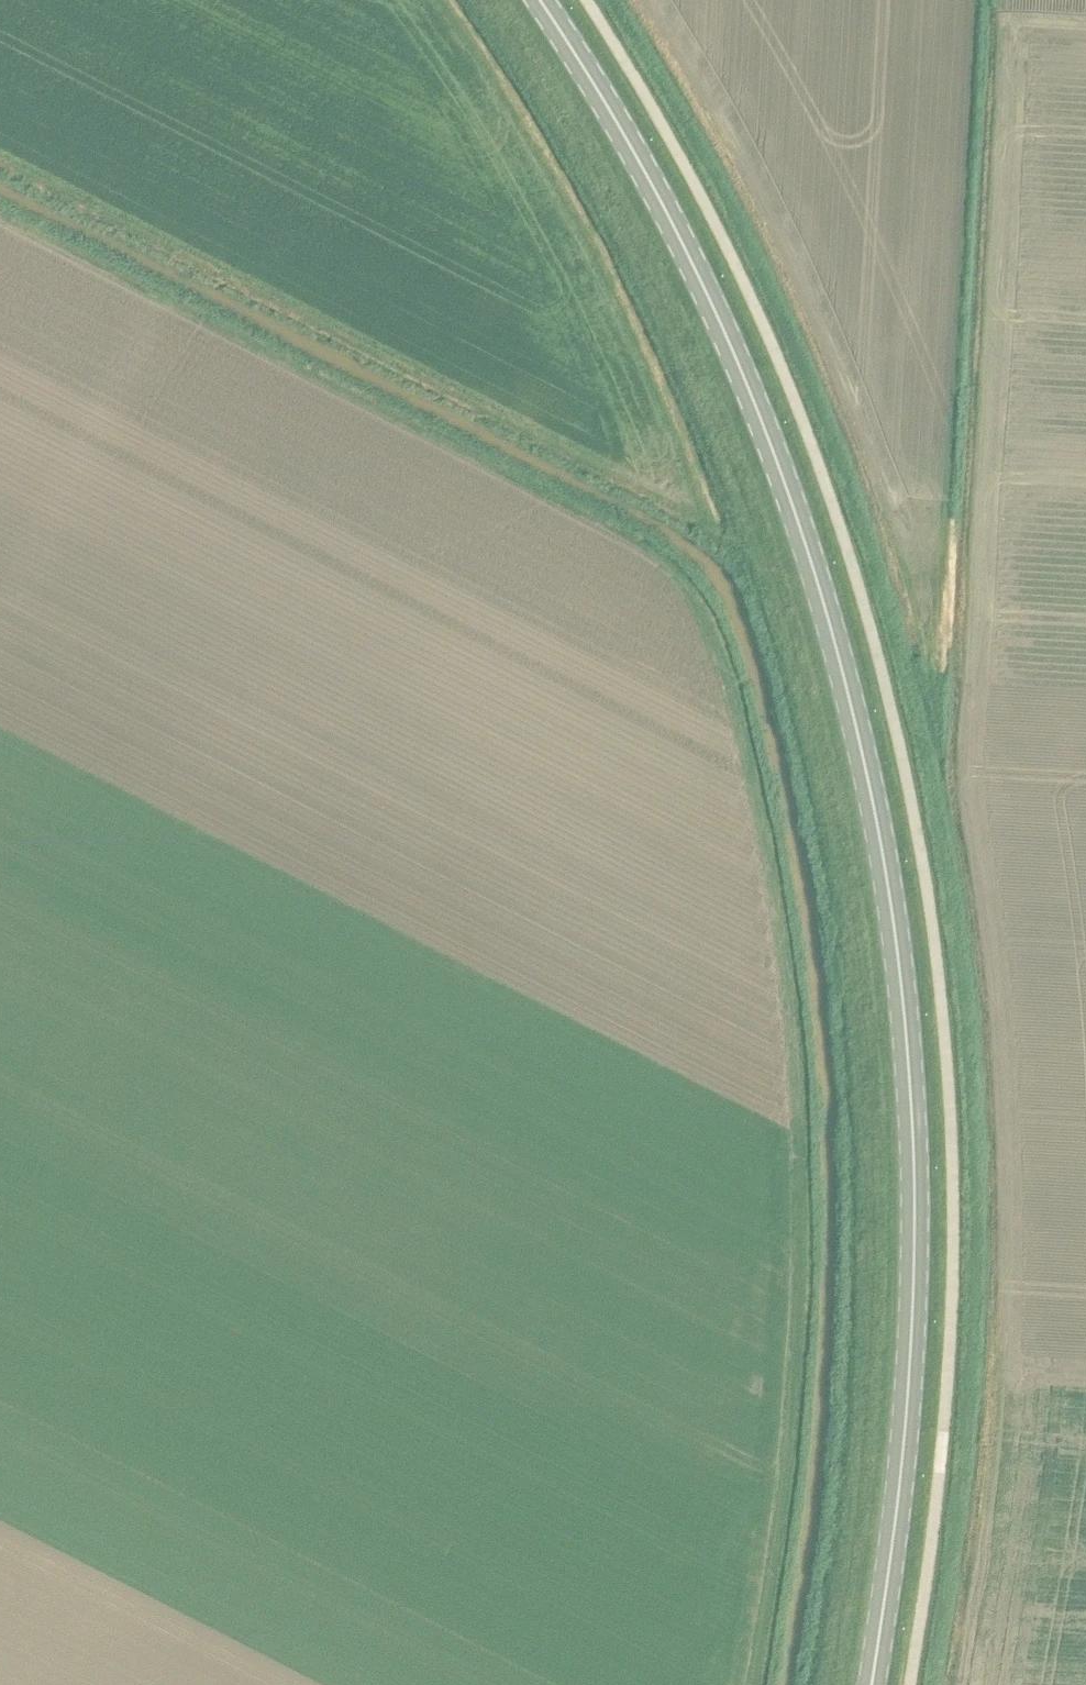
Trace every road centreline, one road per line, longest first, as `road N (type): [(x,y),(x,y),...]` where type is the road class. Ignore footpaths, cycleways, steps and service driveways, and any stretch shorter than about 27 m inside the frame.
road 1 (primary): [(870,1684),(906,1394),(915,1194),(903,1013),(875,820),(810,557),(732,345),(604,102),(535,0)]

